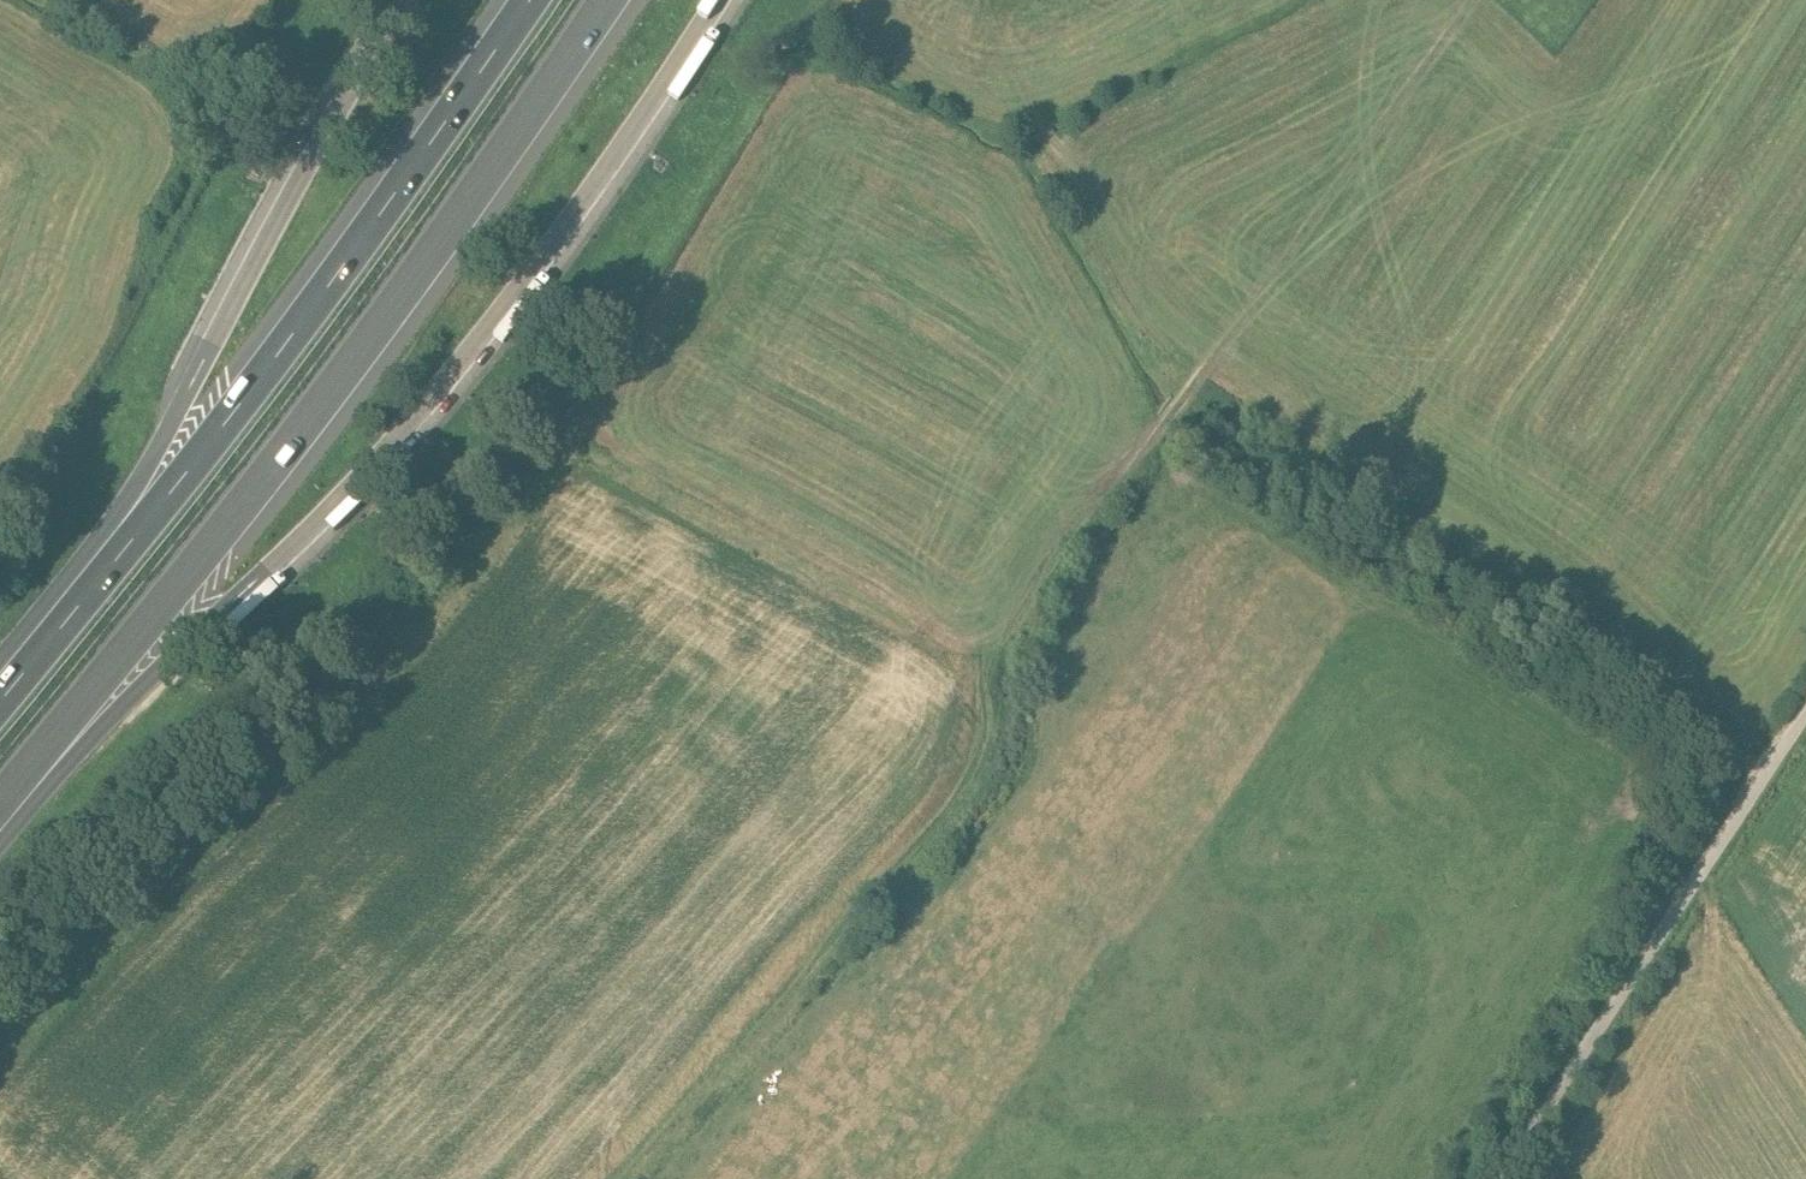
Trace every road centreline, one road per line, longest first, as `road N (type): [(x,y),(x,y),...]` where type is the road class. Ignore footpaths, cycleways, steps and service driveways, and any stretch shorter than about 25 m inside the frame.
road 1 (track): [(1474,0),(1010,631),(1006,765),(628,1178)]
road 2 (motorway): [(0,796),(266,466),(537,111),(610,0)]
road 3 (motorway): [(532,0),(481,78),(38,653)]
road 4 (track): [(1494,1178),(1805,702)]
road 5 (motorway): [(0,800),(124,700),(232,596)]
road 6 (motorway): [(176,409),(80,559),(38,653)]

